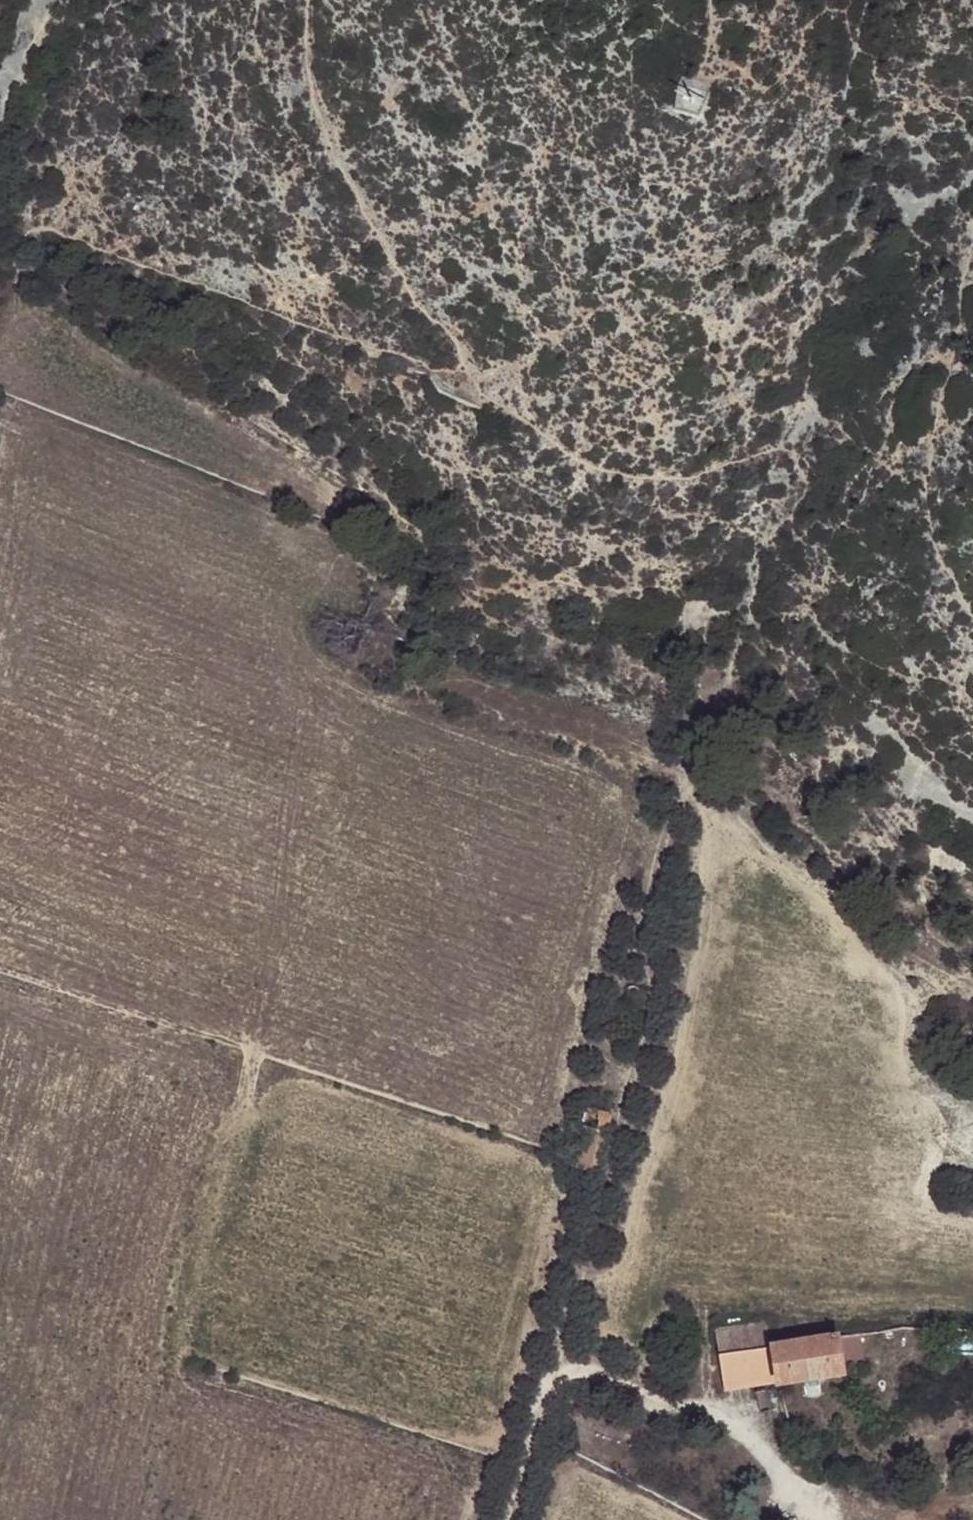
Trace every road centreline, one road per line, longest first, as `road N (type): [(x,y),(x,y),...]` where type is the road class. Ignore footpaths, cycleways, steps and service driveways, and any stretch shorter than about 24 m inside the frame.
road 1 (track): [(304,0),(312,104),(417,297),(502,403),(568,453),(620,473),(680,475),(766,445),(804,459),(797,494),(757,546),(759,586),(732,658),(705,695),(643,930),(656,992),(650,1033),(628,1082),(557,1377)]

